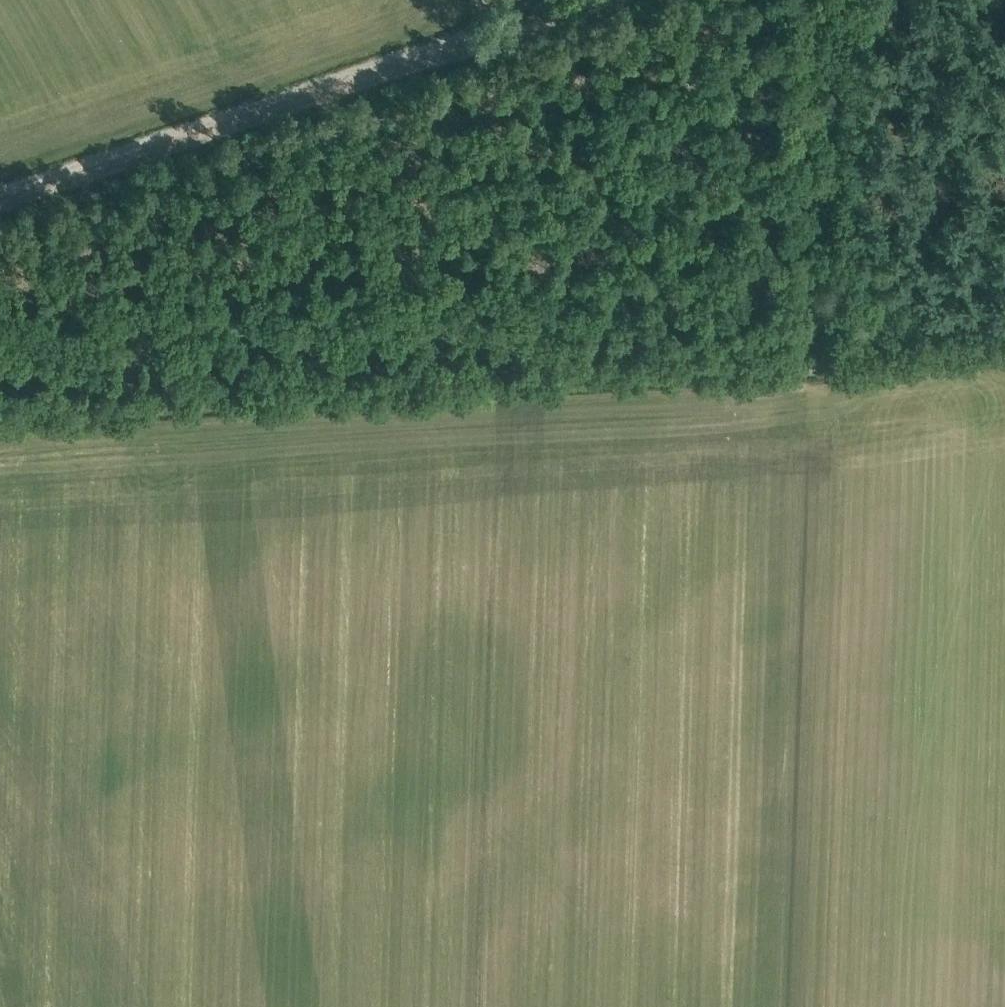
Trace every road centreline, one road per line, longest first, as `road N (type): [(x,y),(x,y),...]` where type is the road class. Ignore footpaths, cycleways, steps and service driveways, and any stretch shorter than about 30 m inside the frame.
road 1 (track): [(0,205),(494,34)]

